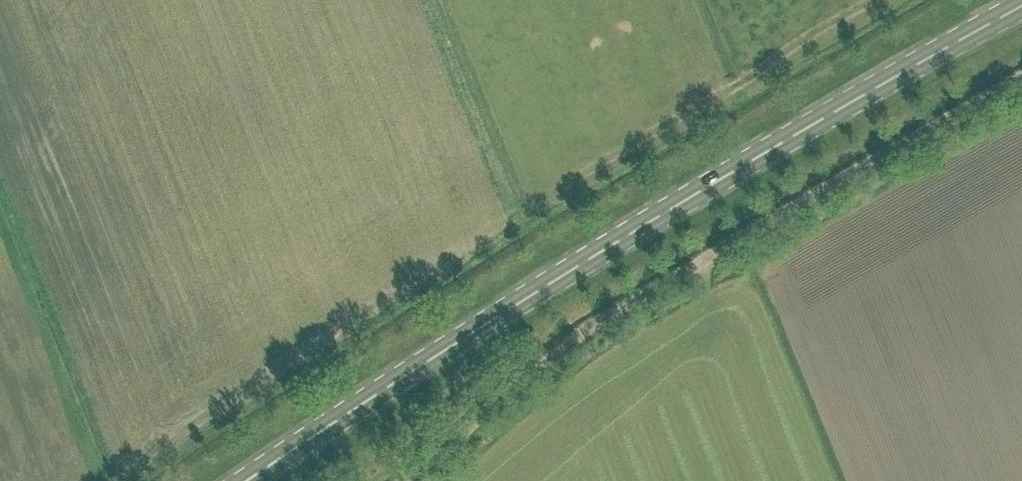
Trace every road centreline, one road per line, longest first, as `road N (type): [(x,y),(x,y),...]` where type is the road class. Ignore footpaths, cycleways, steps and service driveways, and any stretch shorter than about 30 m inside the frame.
road 1 (primary): [(252,480),(432,359),(1021,6)]
road 2 (track): [(1021,88),(564,334),(417,480)]

